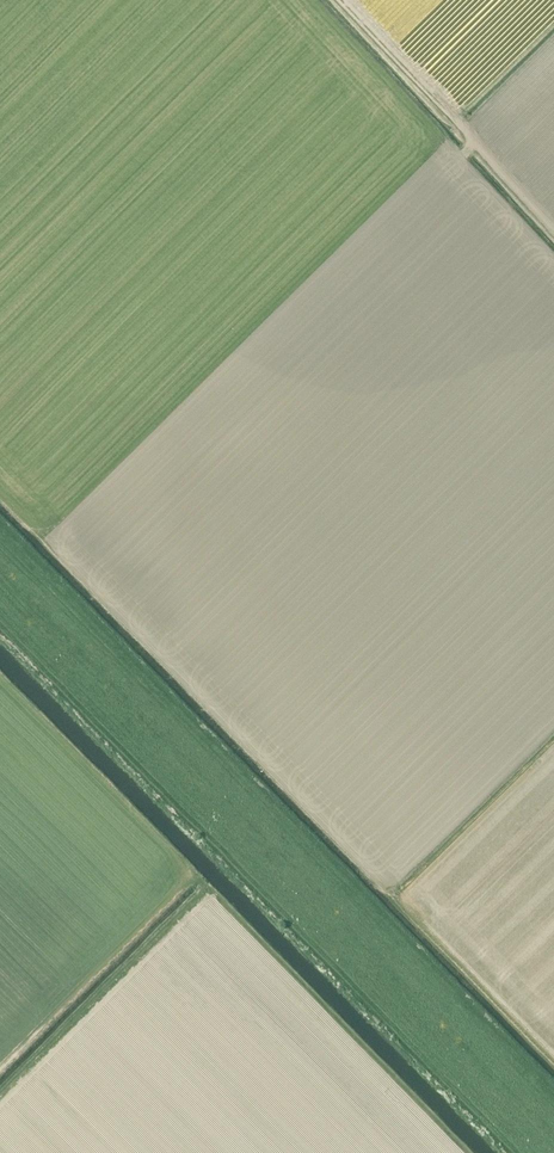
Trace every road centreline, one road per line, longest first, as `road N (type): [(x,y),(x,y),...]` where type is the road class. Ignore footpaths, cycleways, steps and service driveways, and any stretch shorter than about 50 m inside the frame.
road 1 (track): [(553,229),(341,0)]

